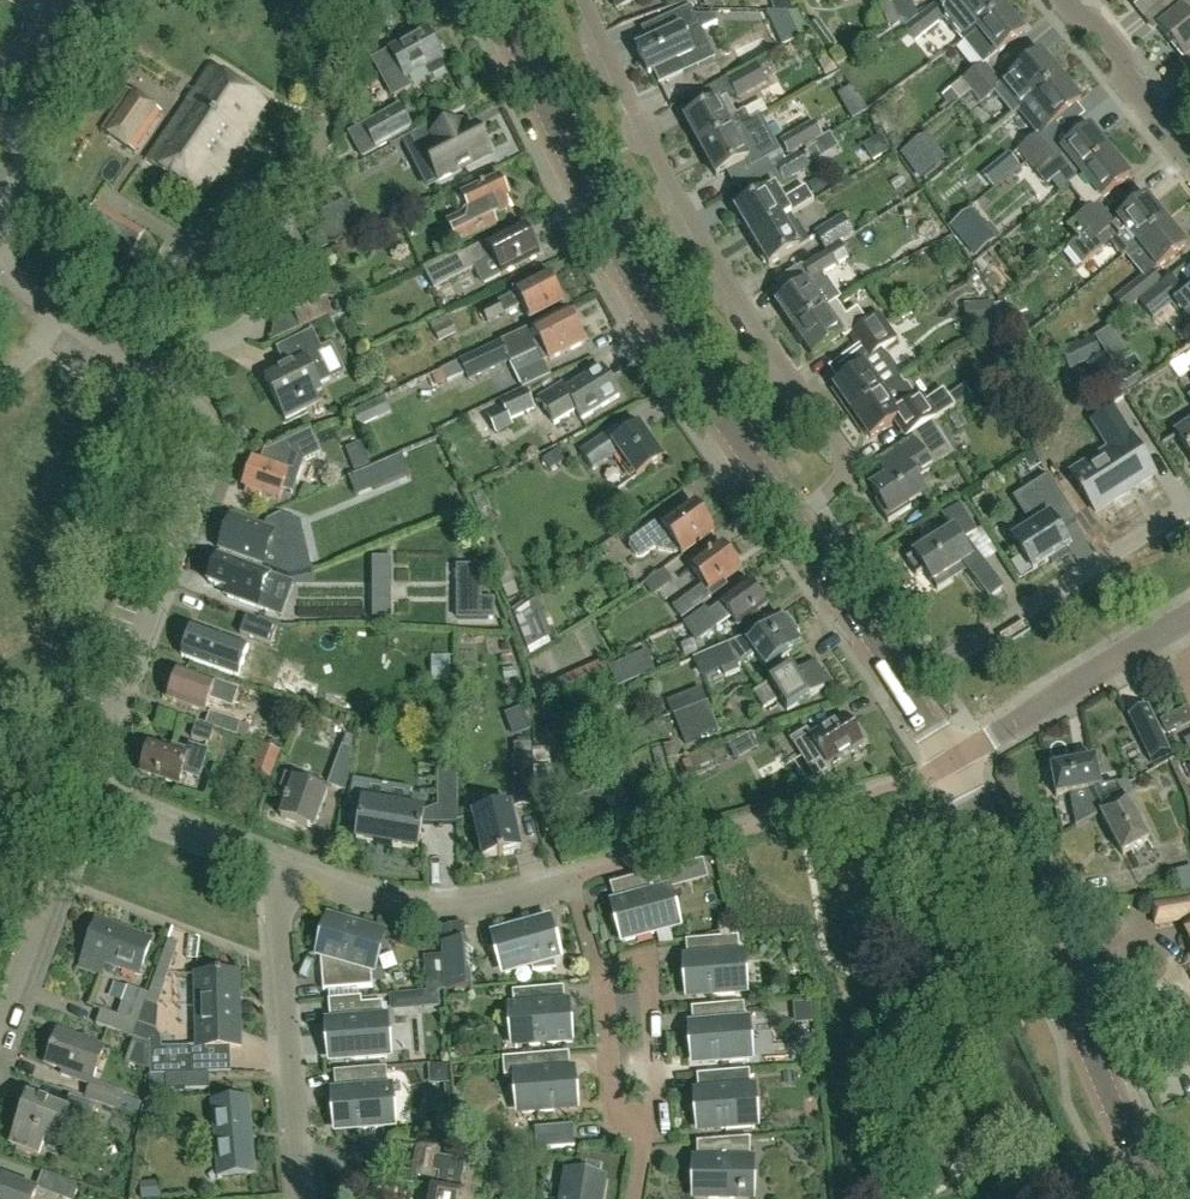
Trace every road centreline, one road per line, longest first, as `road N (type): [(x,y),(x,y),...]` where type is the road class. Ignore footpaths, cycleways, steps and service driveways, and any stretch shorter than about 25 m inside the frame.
road 1 (residential): [(794,522),(842,480),(839,446),(683,209),(584,0)]
road 2 (tertiary): [(794,522),(619,258),(500,0)]
road 3 (tertiary): [(1162,1198),(1065,977),(952,764)]
road 4 (residential): [(88,794),(210,456),(202,422),(167,378)]
road 5 (residential): [(267,863),(437,904),(693,843)]
road 6 (residential): [(73,317),(11,268),(6,232),(86,0)]
road 7 (unclassified): [(901,686),(1189,505)]
road 8 (residential): [(267,863),(269,1002),(298,1198)]
road 9 (residential): [(640,1124),(656,1111),(650,977),(624,976),(603,989),(613,1116)]
road 10 (residential): [(167,378),(195,348),(245,332),(324,125)]
road 11 (residential): [(952,764),(1189,618)]
road 12 (residential): [(0,1032),(88,794)]
road 13 (residential): [(1189,174),(1068,0)]
road 14 (tertiary): [(901,686),(794,522)]
road 15 (residential): [(88,794),(267,863)]

